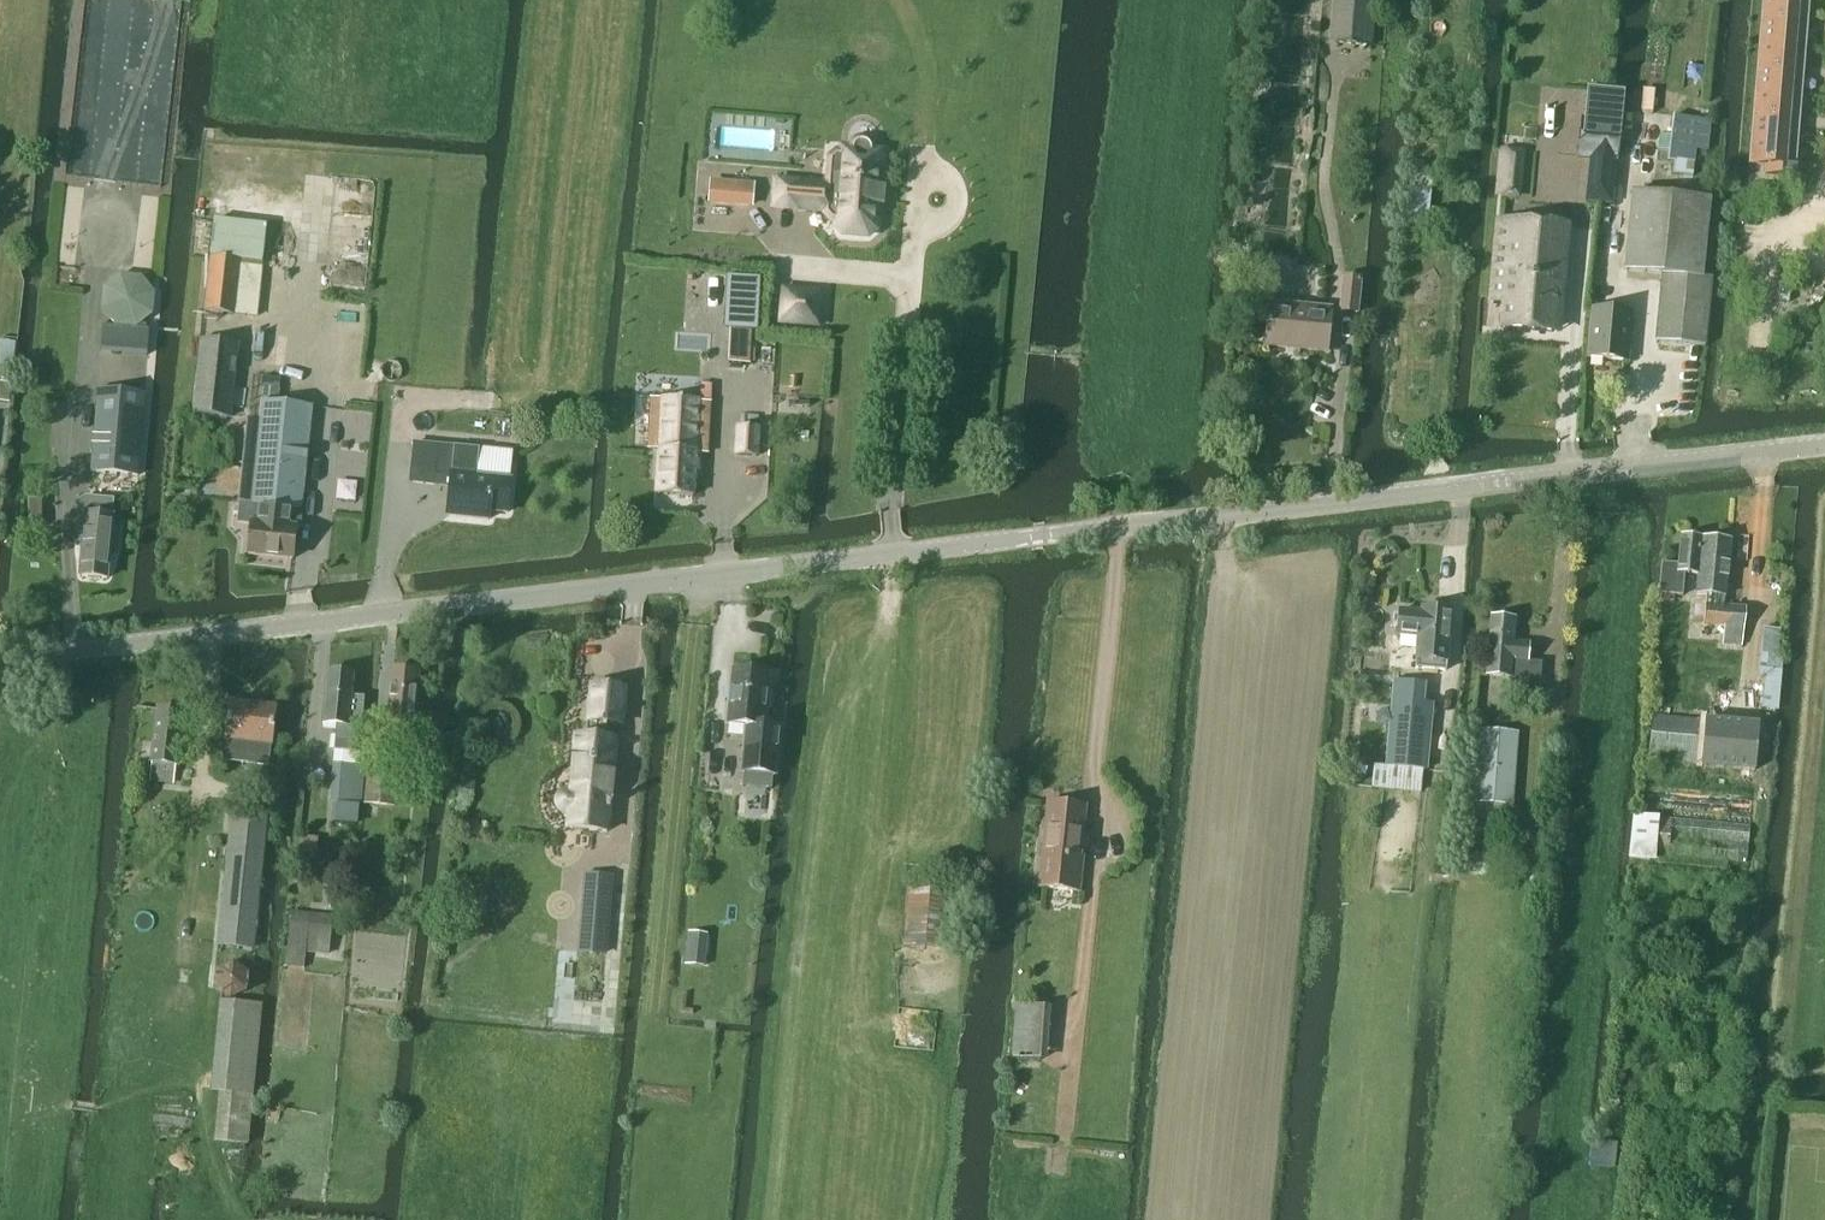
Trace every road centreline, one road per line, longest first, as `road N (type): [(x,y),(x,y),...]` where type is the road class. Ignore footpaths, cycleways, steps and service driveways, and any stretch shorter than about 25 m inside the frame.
road 1 (unclassified): [(0,660),(1824,446)]

